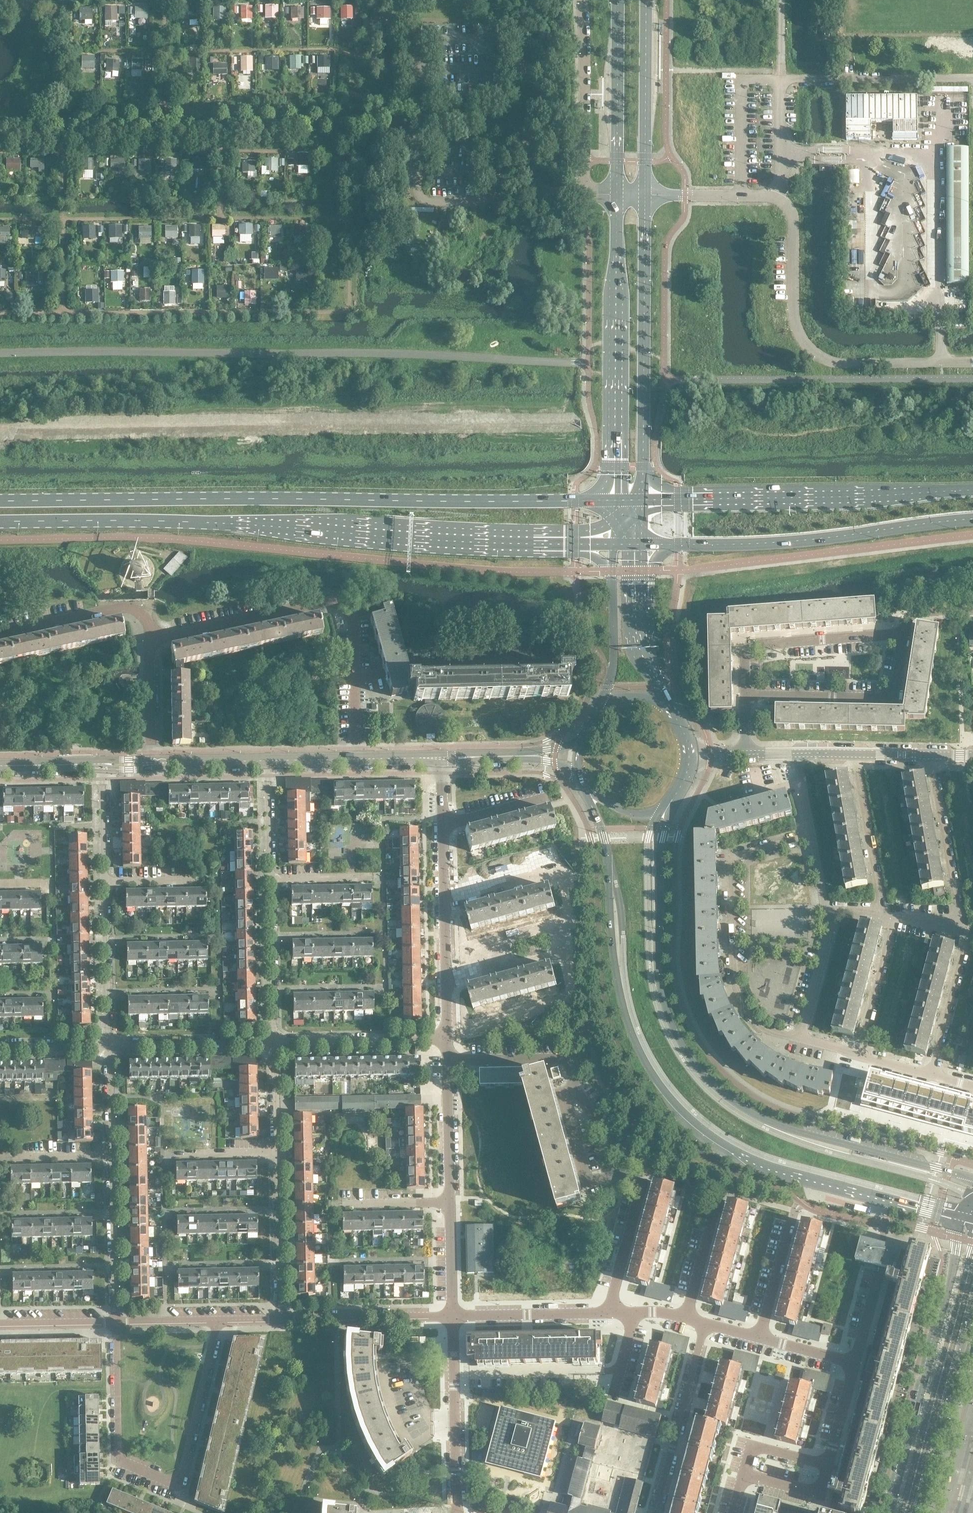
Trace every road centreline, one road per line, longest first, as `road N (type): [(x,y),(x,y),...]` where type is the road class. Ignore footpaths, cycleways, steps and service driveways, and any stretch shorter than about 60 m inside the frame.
road 1 (primary): [(615,500),(0,501)]
road 2 (primary): [(0,522),(230,523),(613,544)]
road 3 (secondary): [(972,1179),(775,1125),(720,1093),(699,1069),(664,1006),(657,967),(660,855),(671,805)]
road 4 (secondary): [(580,786),(604,838),(624,1010),(655,1084),(687,1121),(759,1166),(882,1199)]
road 5 (unclassified): [(972,364),(859,365),(816,354),(795,311),(790,208),(776,197),(687,196)]
road 6 (unclassified): [(217,1321),(177,1482),(118,1458),(111,1323)]
road 7 (residential): [(148,639),(343,602),(354,620),(357,760)]
road 8 (primary): [(641,544),(829,538),(972,523)]
road 9 (primary): [(972,490),(642,500)]
road 10 (secondary): [(642,500),(646,195)]
road 11 (secondary): [(619,195),(615,500)]
road 12 (secondary): [(958,1217),(953,1285),(889,1512)]
road 13 (residential): [(800,1038),(765,1027),(739,997),(729,857),(810,835)]
road 14 (residential): [(111,1323),(107,1046)]
road 15 (residential): [(281,1320),(275,1044)]
road 16 (residential): [(652,1162),(628,1164),(575,1088),(569,1057),(447,1057)]
road 17 (residential): [(449,1317),(447,1057)]
road 18 (secondary): [(917,1512),(972,1307)]
road 19 (residential): [(745,695),(892,697),(902,634)]
road 20 (residential): [(759,1338),(794,1210),(720,1190)]
road 21 (residential): [(745,695),(744,651),(753,644),(902,634)]
road 22 (residential): [(654,1512),(704,1323)]
road 23 (residential): [(454,1512),(449,1317)]
road 24 (secondary): [(646,195),(648,0)]
road 25 (secondary): [(619,0),(619,195)]
road 26 (residential): [(447,1039),(275,1044)]
road 27 (residential): [(961,925),(929,756)]
road 28 (residential): [(0,635),(126,608),(141,616),(148,639)]
road 29 (residential): [(449,1317),(281,1320)]
road 30 (residential): [(275,1044),(107,1046)]
road 31 (residential): [(882,1199),(882,1253),(854,1363)]
road 32 (residential): [(614,1314),(449,1317)]
road 33 (residential): [(275,1044),(272,879)]
road 34 (residential): [(882,917),(853,755)]
road 35 (residential): [(107,1046),(104,882)]
road 36 (secondary): [(667,702),(640,643),(641,544)]
road 37 (secondary): [(613,544),(613,665),(601,702)]
road 38 (residential): [(614,1314),(613,1289),(652,1162)]
road 39 (residential): [(931,1073),(964,947),(961,925)]
road 40 (residential): [(446,985),(583,948)]
road 41 (residential): [(445,906),(582,870)]
road 42 (residential): [(857,1054),(893,918)]
road 43 (residential): [(685,1318),(720,1190)]
road 44 (residential): [(800,1038),(826,911)]
road 45 (residential): [(151,764),(148,639)]

